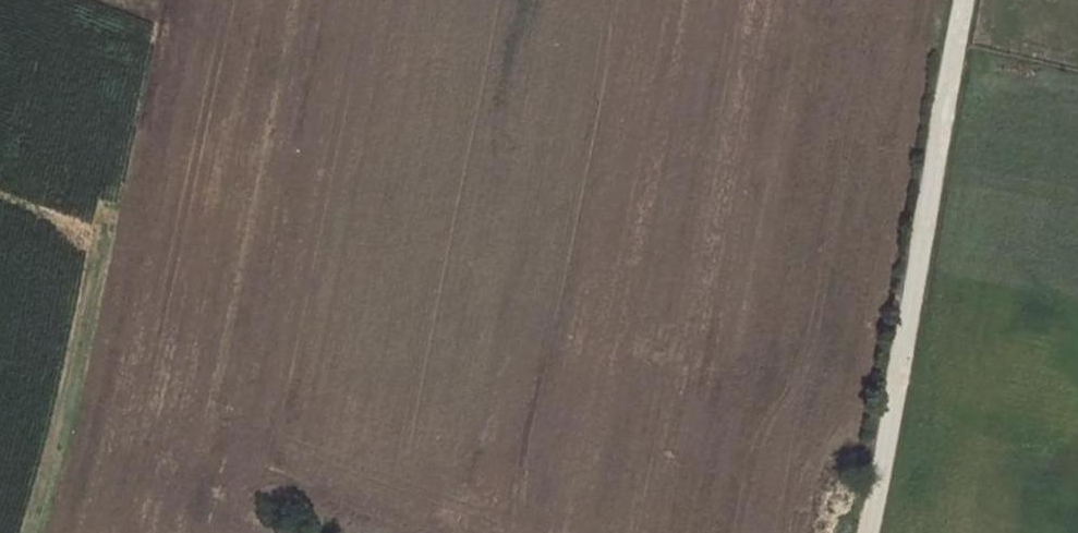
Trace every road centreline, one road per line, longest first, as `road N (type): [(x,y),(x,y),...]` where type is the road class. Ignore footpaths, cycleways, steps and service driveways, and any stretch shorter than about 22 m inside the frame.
road 1 (track): [(962,0),(859,532)]

